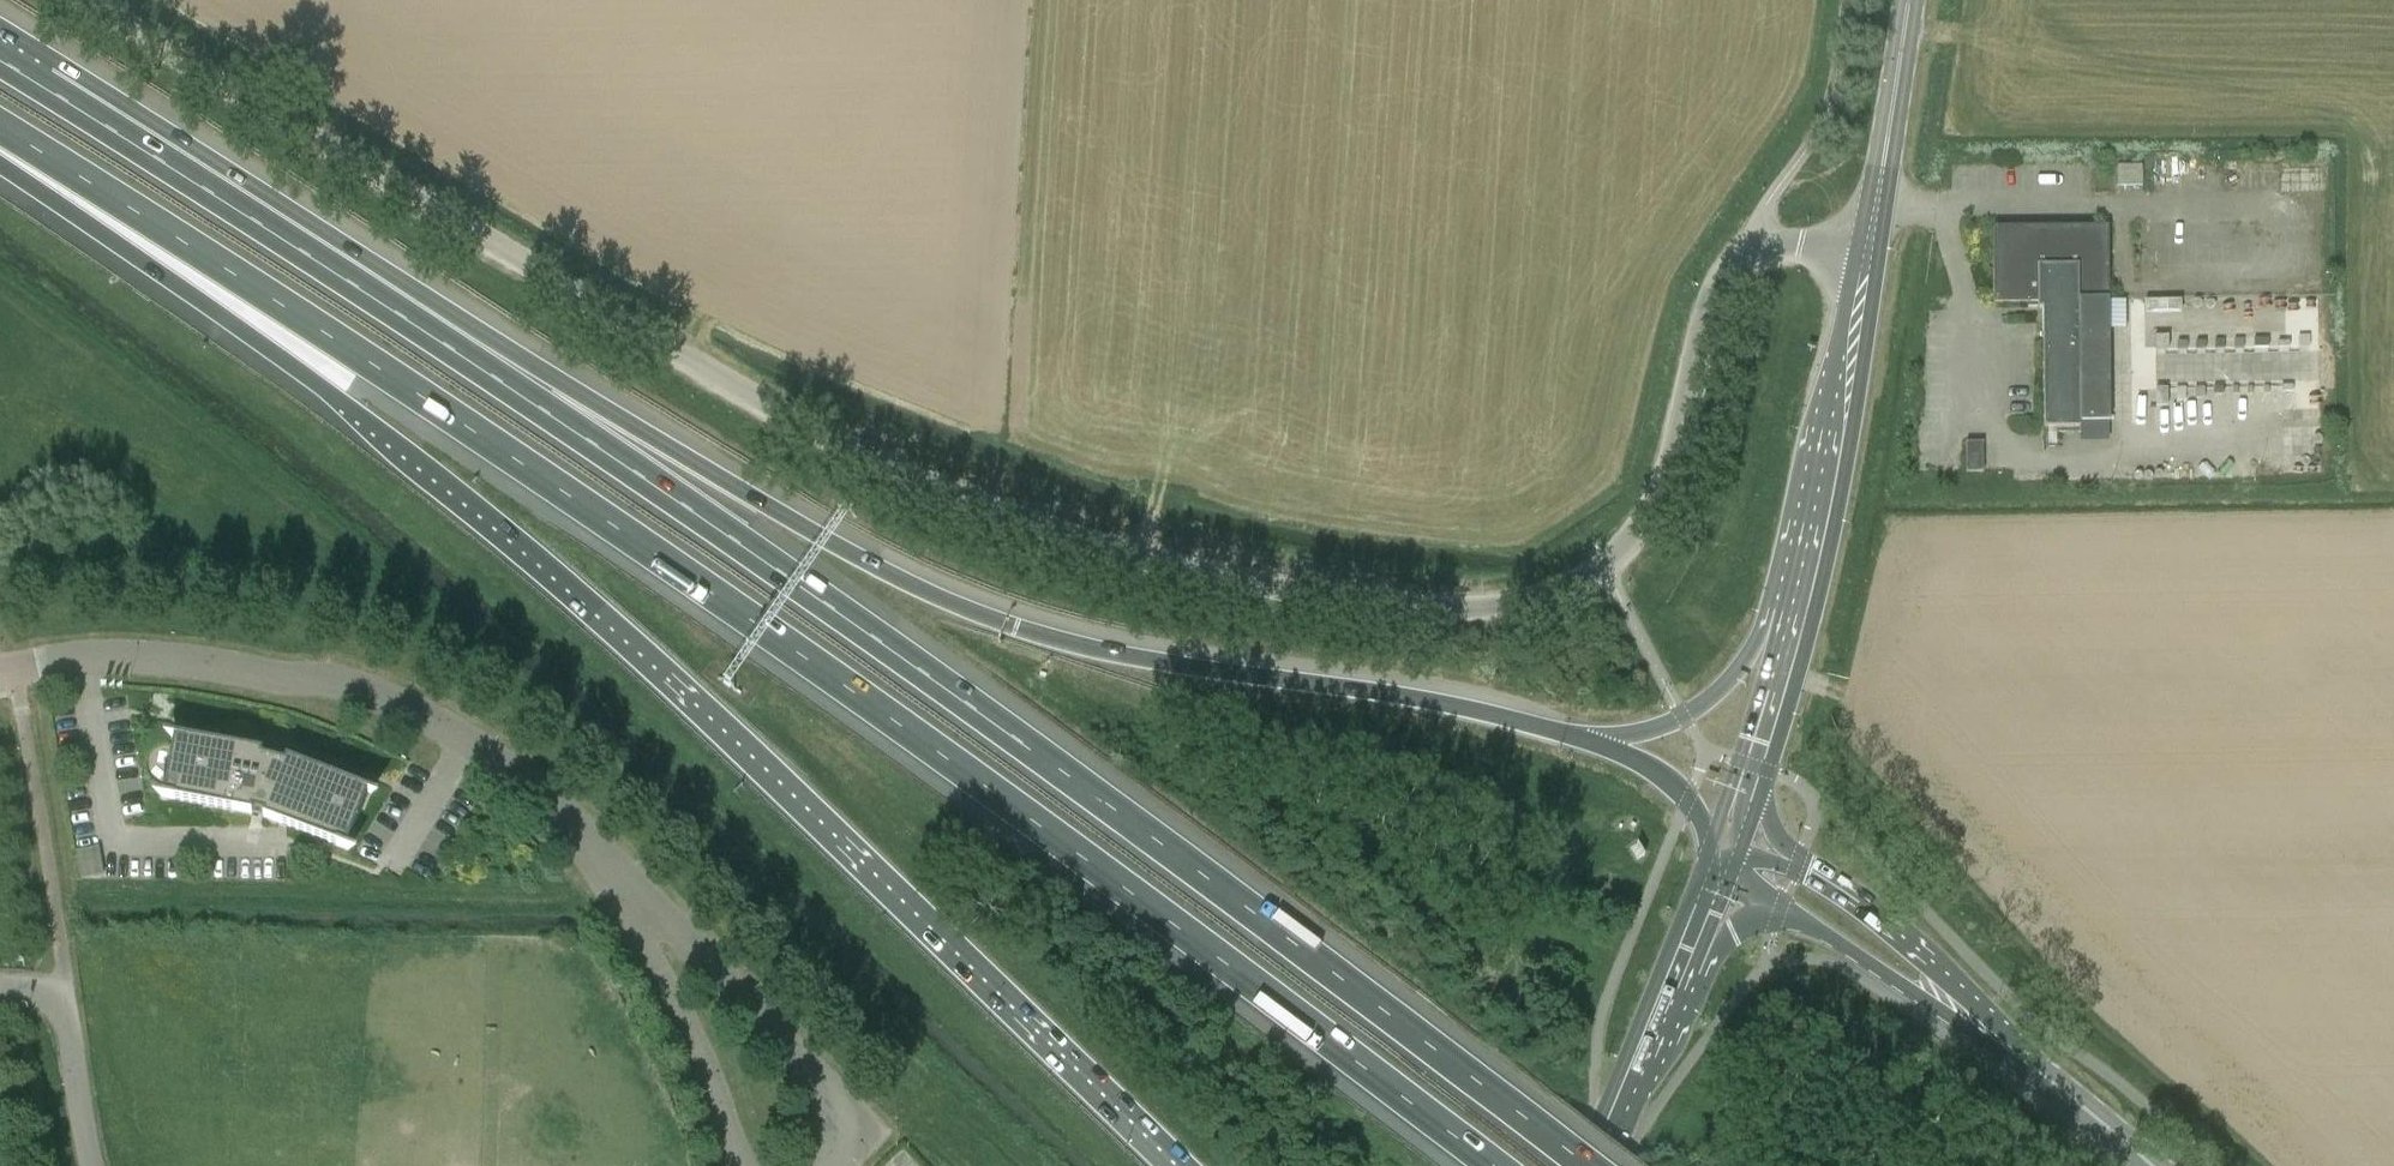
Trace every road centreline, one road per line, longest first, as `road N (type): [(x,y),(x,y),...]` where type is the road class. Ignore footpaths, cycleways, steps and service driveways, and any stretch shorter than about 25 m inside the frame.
road 1 (motorway): [(0,126),(767,632),(1493,1165)]
road 2 (unclassified): [(1599,565),(1519,604),(1312,595),(1144,561),(953,498),(852,450),(92,0)]
road 3 (motorway): [(0,165),(377,427),(792,793),(1179,1165)]
road 4 (motorway): [(1587,1165),(1032,752),(498,379)]
road 5 (motorway): [(1590,742),(1466,707),(1336,683),(1190,670),(999,620),(913,588),(498,379)]
road 6 (unclassified): [(647,907),(495,746),(377,688),(273,678),(180,656),(86,655),(0,669)]
road 7 (motorway): [(498,379),(0,60)]
road 8 (unclassified): [(1599,565),(1642,527),(1664,483),(1718,278),(1764,242),(1871,250)]
road 9 (unclassified): [(823,1165),(846,1139),(830,1086),(685,924),(647,907)]
road 10 (unclassified): [(744,1165),(657,959),(647,907)]
road 11 (primary): [(2152,1165),(1948,1001)]
road 12 (primary): [(1871,250),(1917,0)]
road 13 (motorway): [(1794,614),(1683,716),(1590,742)]
road 14 (primary): [(1691,948),(1596,1165)]
road 15 (primary): [(1948,1001),(1919,963),(1794,871)]
road 16 (unclassified): [(88,1165),(61,967)]
road 17 (primary): [(1835,420),(1794,614)]
road 18 (primary): [(1781,910),(1948,1001)]
road 19 (motorway): [(1724,852),(1659,774),(1590,742)]
road 20 (primary): [(1835,420),(1871,250)]
road 21 (primary): [(1794,614),(1751,764)]

